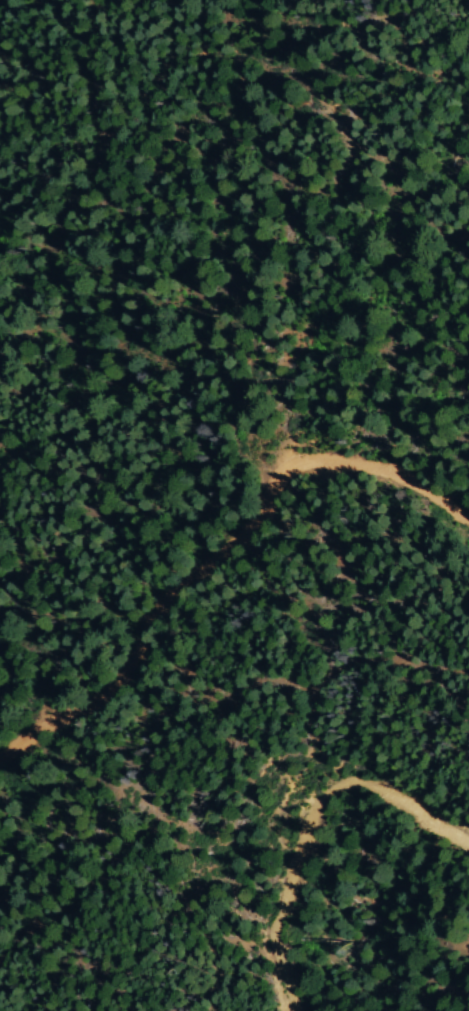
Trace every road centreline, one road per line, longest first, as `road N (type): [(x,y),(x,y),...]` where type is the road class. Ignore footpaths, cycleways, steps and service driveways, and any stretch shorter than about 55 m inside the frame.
road 1 (track): [(1,1010),(129,804),(262,731),(385,703),(468,721)]

